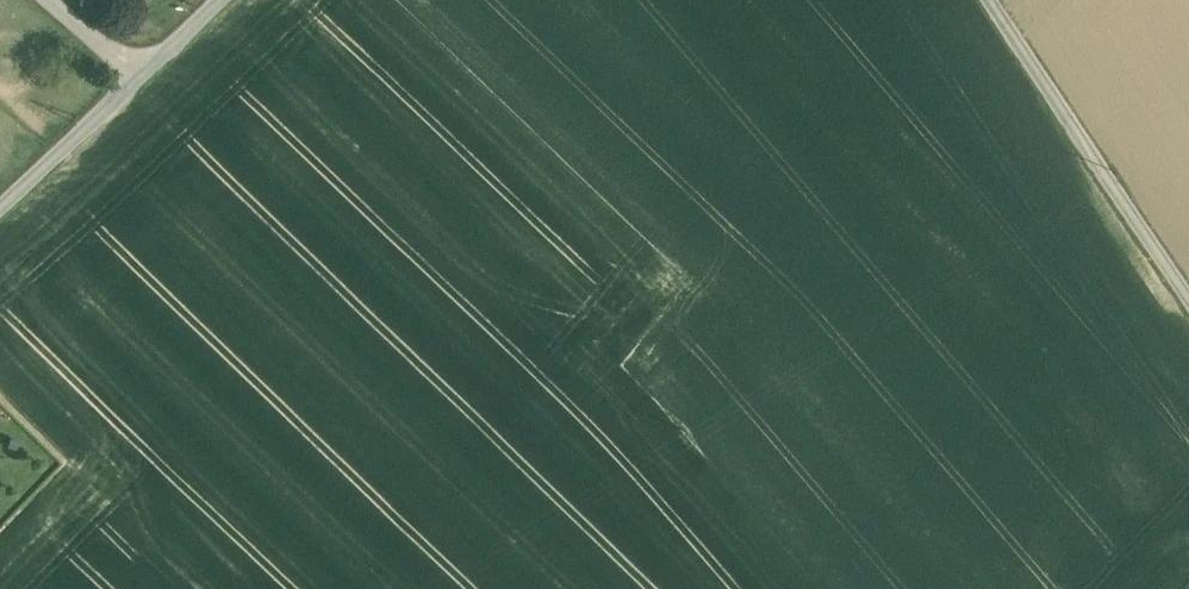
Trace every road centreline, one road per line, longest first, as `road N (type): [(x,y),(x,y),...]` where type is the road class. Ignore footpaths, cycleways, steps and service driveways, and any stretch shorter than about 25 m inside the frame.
road 1 (track): [(993,0),(1188,295)]
road 2 (unclassified): [(0,199),(214,0)]

